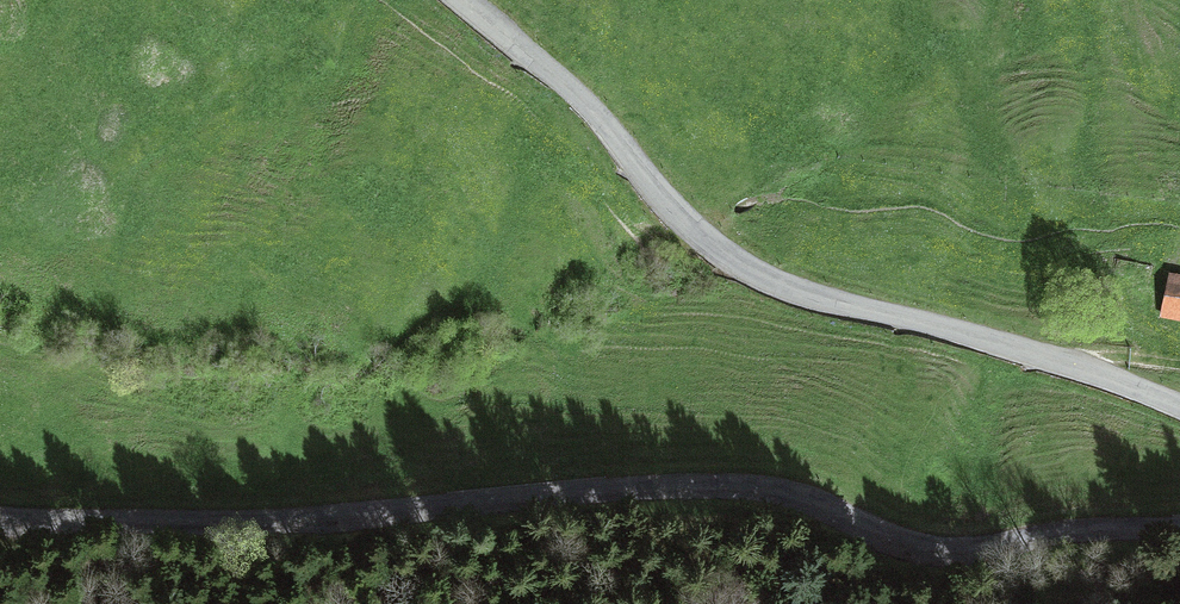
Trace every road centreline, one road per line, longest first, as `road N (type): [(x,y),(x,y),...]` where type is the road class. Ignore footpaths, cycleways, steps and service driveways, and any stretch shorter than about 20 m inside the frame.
road 1 (tertiary): [(1179,526),(1055,532),(947,554),(900,541),(824,504),(744,486),(327,518),(0,521)]
road 2 (tertiary): [(464,0),(586,105),(683,219),(736,264),(1179,404)]

